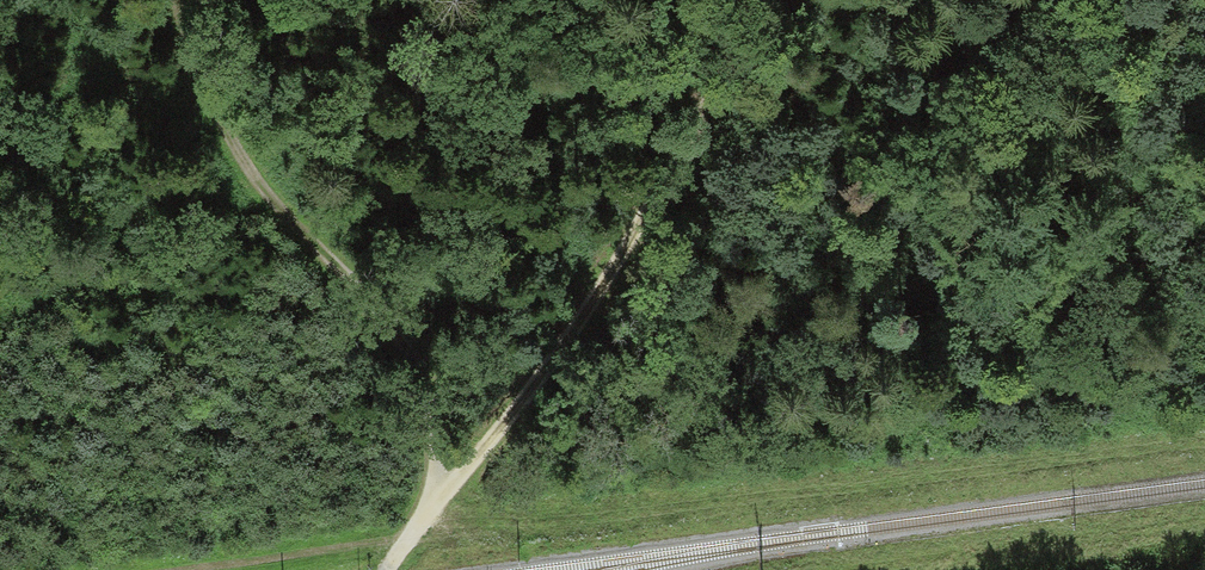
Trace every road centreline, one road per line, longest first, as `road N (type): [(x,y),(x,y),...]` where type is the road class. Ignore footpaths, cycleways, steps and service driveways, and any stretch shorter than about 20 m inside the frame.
road 1 (track): [(1204,452),(506,528),(430,505),(433,438),(411,370),(376,315),(251,189),(202,99),(174,0)]
road 2 (track): [(387,569),(623,260),(777,0)]
road 3 (track): [(919,569),(1204,532)]

